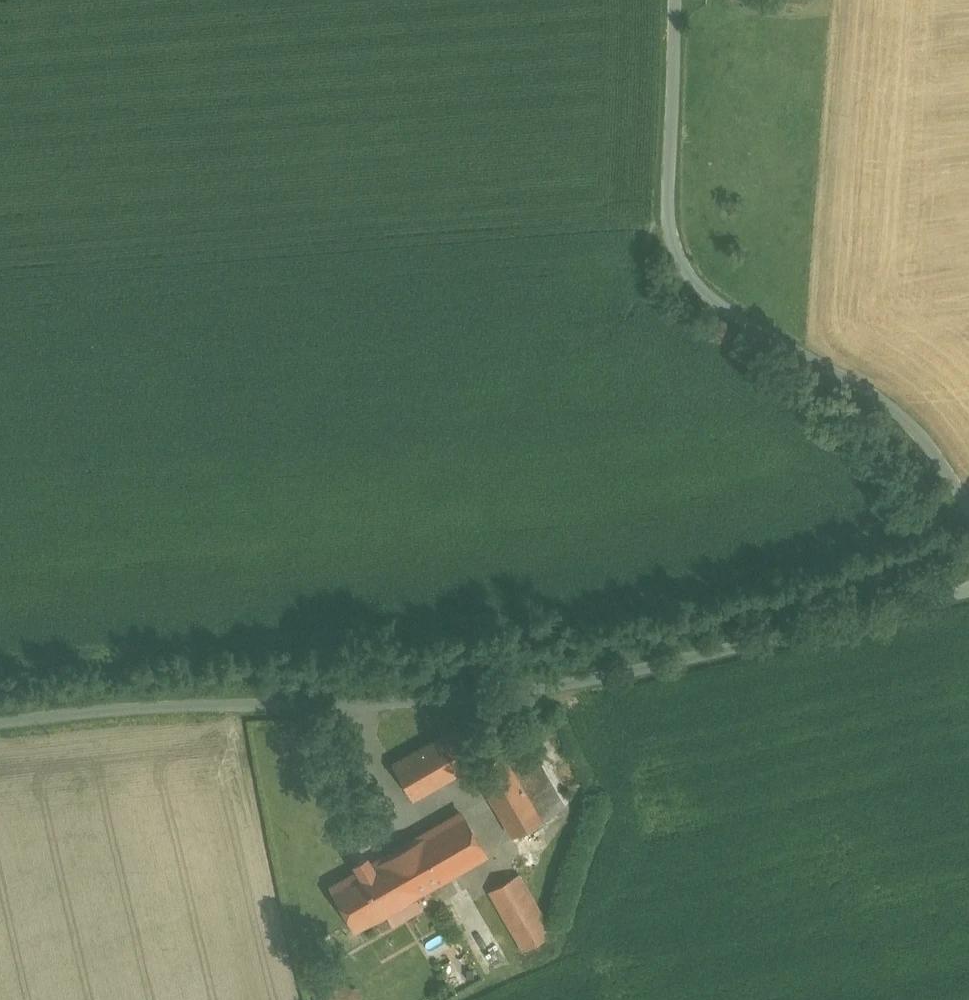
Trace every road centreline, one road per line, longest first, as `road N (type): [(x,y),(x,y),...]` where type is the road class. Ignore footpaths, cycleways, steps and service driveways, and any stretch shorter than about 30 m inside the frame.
road 1 (residential): [(0,697),(315,668),(968,559)]
road 2 (residential): [(968,490),(889,388),(781,329),(693,268),(676,243),(667,198),(674,0)]

